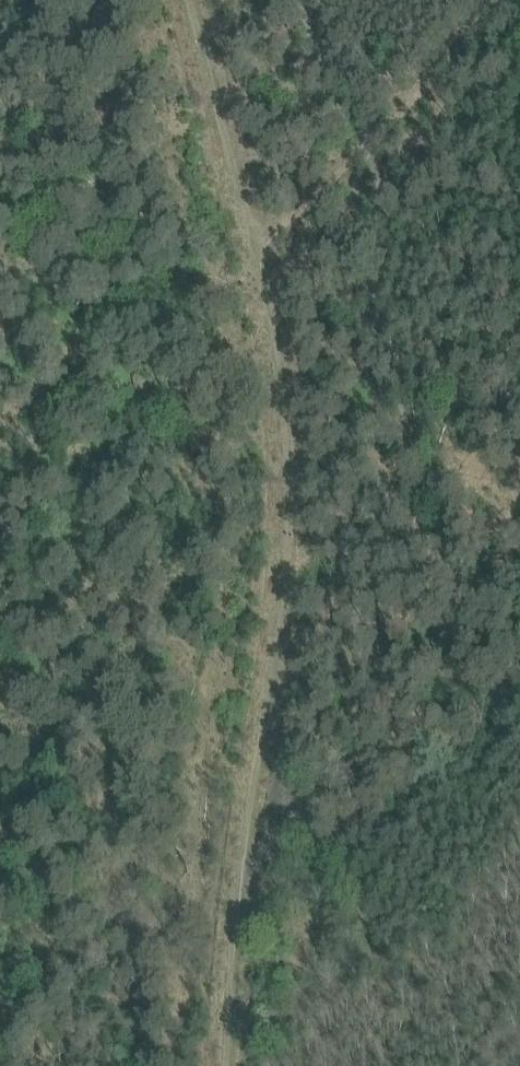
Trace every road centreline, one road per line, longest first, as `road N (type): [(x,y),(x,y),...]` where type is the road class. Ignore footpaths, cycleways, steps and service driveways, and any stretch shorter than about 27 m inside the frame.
road 1 (track): [(192,0),(282,331),(291,492),(289,604),(232,977),(228,1065)]

